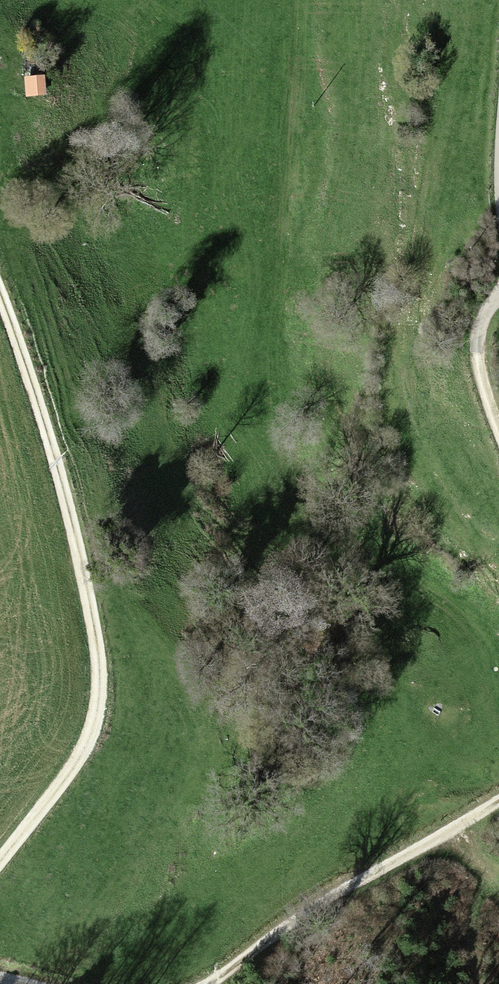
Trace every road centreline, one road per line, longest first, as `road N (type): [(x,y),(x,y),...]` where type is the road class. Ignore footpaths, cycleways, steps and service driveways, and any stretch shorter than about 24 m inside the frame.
road 1 (track): [(0,291),(80,555),(98,712),(77,755),(0,860)]
road 2 (track): [(209,983),(498,802)]
road 3 (track): [(498,432),(481,386),(476,331),(498,299)]

